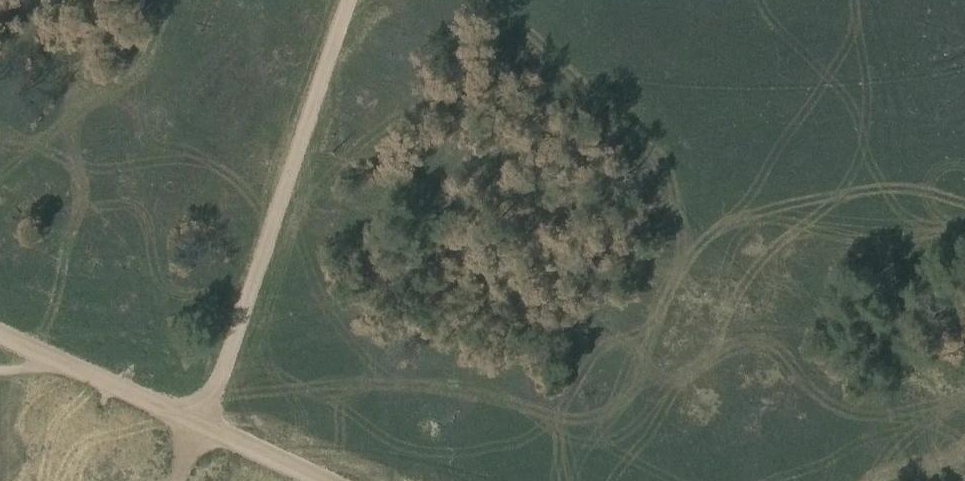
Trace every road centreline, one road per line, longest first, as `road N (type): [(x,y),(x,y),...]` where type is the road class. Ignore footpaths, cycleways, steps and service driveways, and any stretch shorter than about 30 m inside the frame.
road 1 (track): [(348,0),(201,426)]
road 2 (track): [(789,217),(646,163),(495,0)]
road 3 (track): [(74,367),(201,426)]
road 4 (track): [(201,426),(324,480)]

